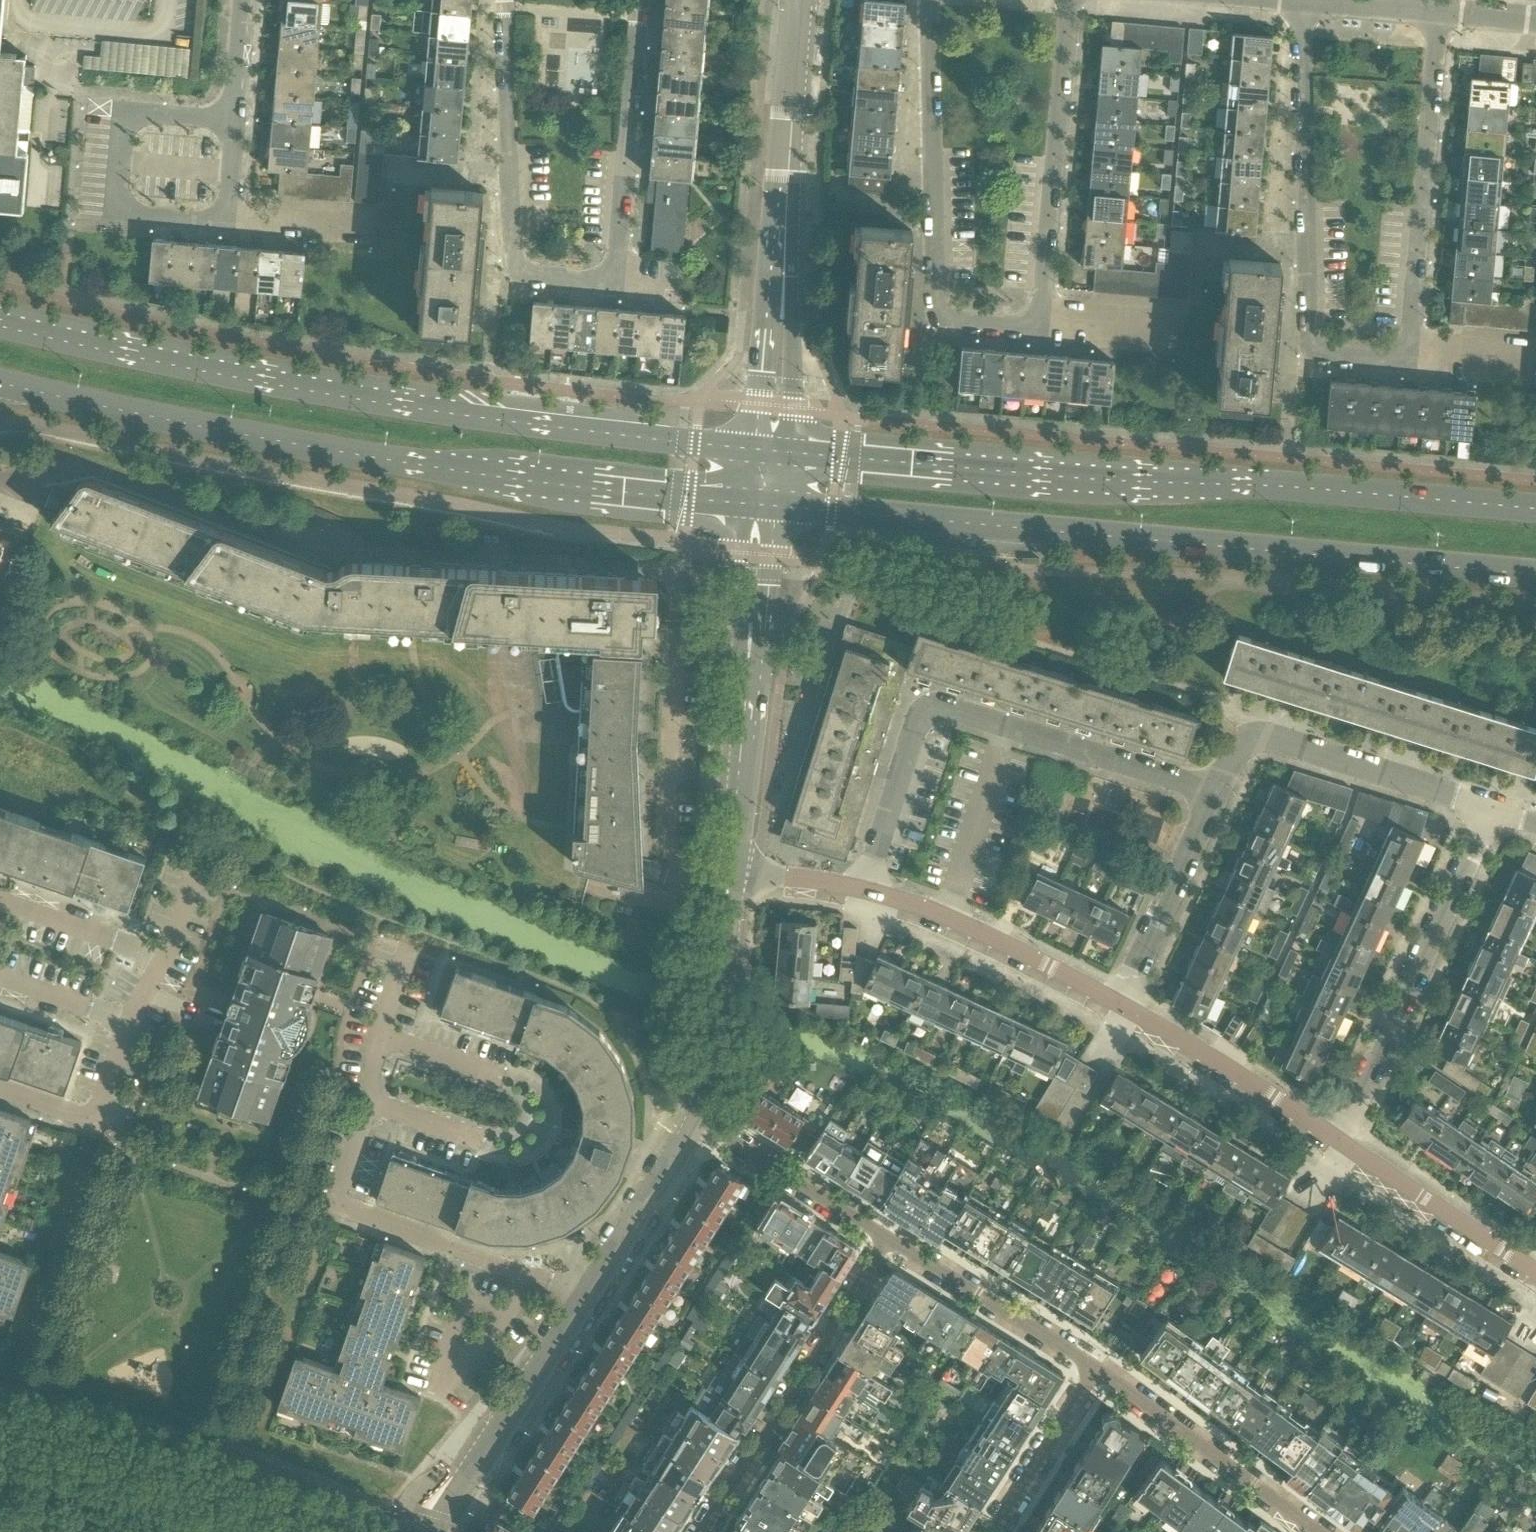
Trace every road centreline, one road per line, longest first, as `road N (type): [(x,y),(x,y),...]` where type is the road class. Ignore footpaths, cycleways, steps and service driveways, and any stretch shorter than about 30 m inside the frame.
road 1 (unclassified): [(15,486),(21,478),(82,465),(298,548),(666,571),(676,598),(665,846),(681,881),(729,883)]
road 2 (residential): [(1439,10),(1408,344),(1384,361),(1328,356),(1311,342),(1299,0)]
road 3 (primary): [(756,504),(1535,574)]
road 4 (primary): [(767,450),(515,422),(0,319)]
road 5 (primary): [(1535,509),(767,450)]
road 6 (primary): [(0,383),(363,456),(756,504)]
road 7 (residential): [(1068,0),(1040,312),(1009,327),(956,323),(935,297),(928,0)]
road 8 (residential): [(640,0),(617,273),(603,284),(524,276),(514,262),(504,0)]
road 9 (residential): [(864,890),(928,708),(1218,793)]
road 10 (residential): [(589,1292),(347,1211),(337,1193),(370,1104)]
road 11 (residential): [(1337,1139),(1492,809)]
road 12 (unclassified): [(730,866),(756,504)]
road 13 (residential): [(701,1531),(887,1239)]
road 14 (residential): [(225,223),(114,213),(122,111),(232,120)]
road 15 (residential): [(1492,809),(1261,734),(1243,741),(1218,793)]
road 16 (residential): [(438,1531),(589,1292)]
road 17 (residential): [(1119,1004),(946,917),(864,890)]
road 18 (residential): [(799,0),(777,278)]
road 19 (residential): [(1317,1531),(1096,1369)]
road 20 (residential): [(1337,1139),(1119,1004)]
road 21 (residential): [(1096,1369),(887,1239)]
road 22 (residential): [(700,1122),(729,883)]
road 23 (residential): [(1535,1271),(1337,1139)]
road 24 (residential): [(1218,793),(1119,1004)]
road 25 (residential): [(887,1239),(700,1122)]
road 26 (residential): [(0,1088),(95,1123),(129,1022)]
road 27 (residential): [(589,1292),(700,1122)]
road 28 (residential): [(993,1531),(1096,1369)]
road 29 (residential): [(0,902),(163,958)]
road 30 (residential): [(767,450),(777,278)]
road 31 (residential): [(129,1022),(0,975)]
road 32 (residential): [(864,890),(730,866)]
road 33 (residential): [(502,1079),(379,1035)]
road 34 (residential): [(350,226),(236,216),(225,223)]
road 35 (residential): [(232,120),(243,0)]

